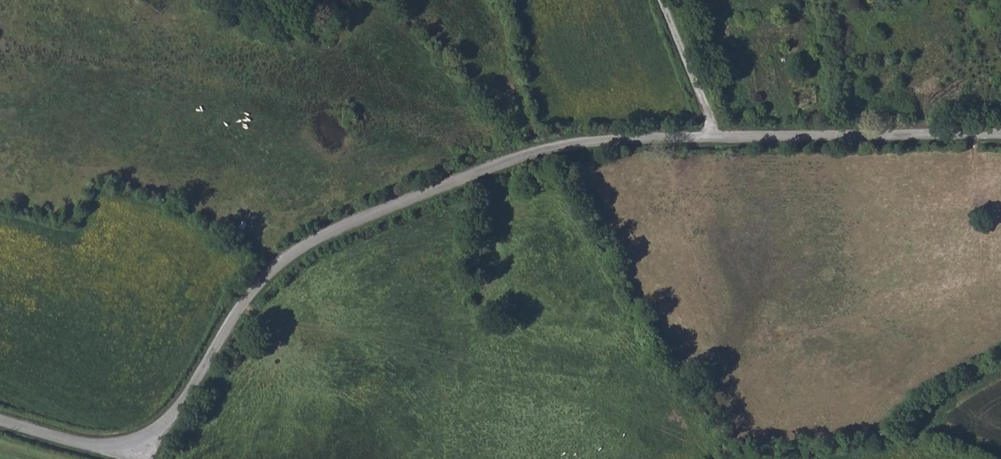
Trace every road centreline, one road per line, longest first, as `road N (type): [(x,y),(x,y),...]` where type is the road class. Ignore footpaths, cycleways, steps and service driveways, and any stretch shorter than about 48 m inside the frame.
road 1 (unclassified): [(143,443),(200,377),(246,298),(282,263),(333,231),(473,177),(567,145),(1000,133)]
road 2 (track): [(715,137),(658,0)]
road 3 (unclassified): [(0,421),(90,448),(143,443)]

